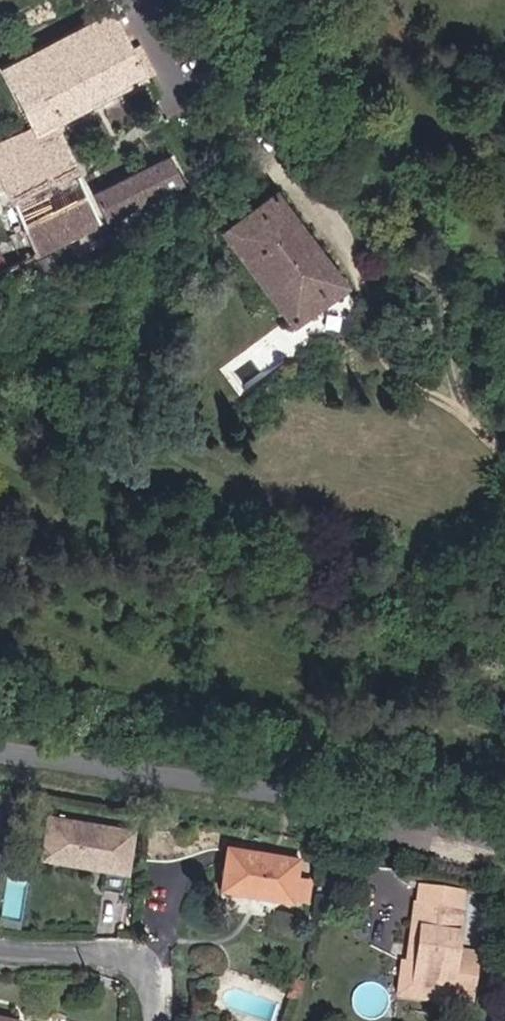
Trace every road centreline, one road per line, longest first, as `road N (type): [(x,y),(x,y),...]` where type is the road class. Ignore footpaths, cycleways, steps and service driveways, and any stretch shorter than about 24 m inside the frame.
road 1 (unclassified): [(0,753),(331,799),(504,839)]
road 2 (residential): [(0,948),(143,962),(157,982),(163,1020)]

